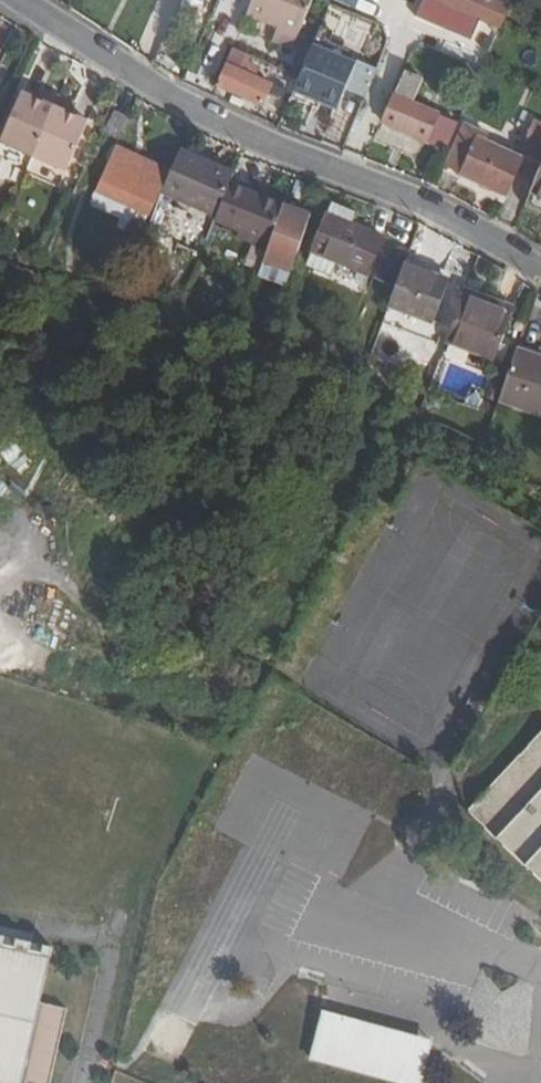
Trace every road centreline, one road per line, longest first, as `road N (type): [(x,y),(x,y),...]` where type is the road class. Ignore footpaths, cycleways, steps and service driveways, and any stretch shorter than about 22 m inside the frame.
road 1 (residential): [(11,0),(151,91),(407,199),(540,273)]

